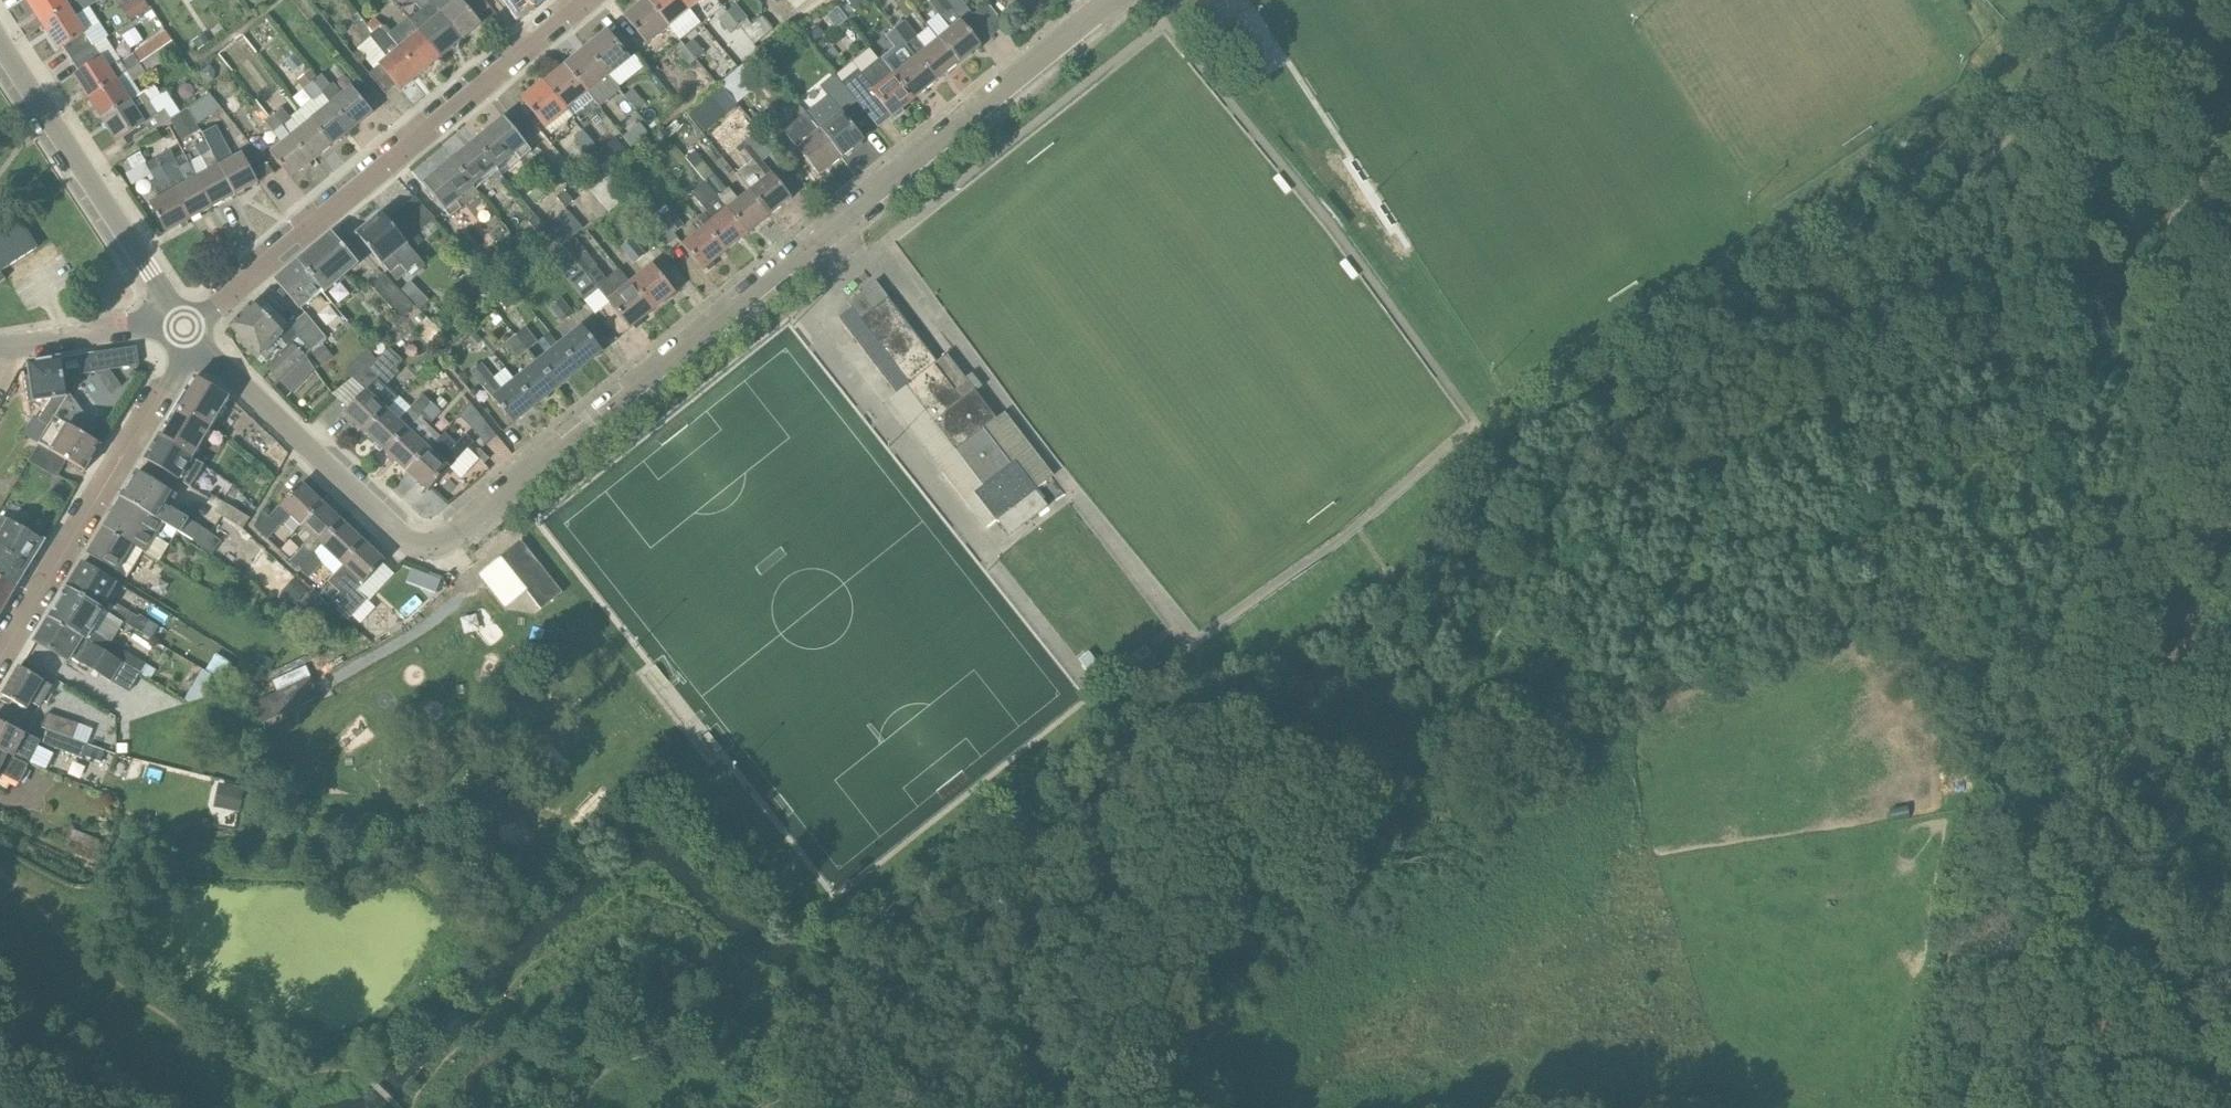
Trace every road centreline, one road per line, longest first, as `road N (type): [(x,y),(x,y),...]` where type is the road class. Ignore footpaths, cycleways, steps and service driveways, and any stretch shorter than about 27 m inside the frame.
road 1 (residential): [(453,540),(1117,0)]
road 2 (residential): [(186,327),(585,0)]
road 3 (residential): [(0,672),(165,390),(186,327)]
road 4 (residential): [(453,540),(426,547),(400,535),(186,327)]
road 5 (residential): [(186,327),(0,41)]
road 6 (residential): [(0,346),(145,321),(186,327)]

